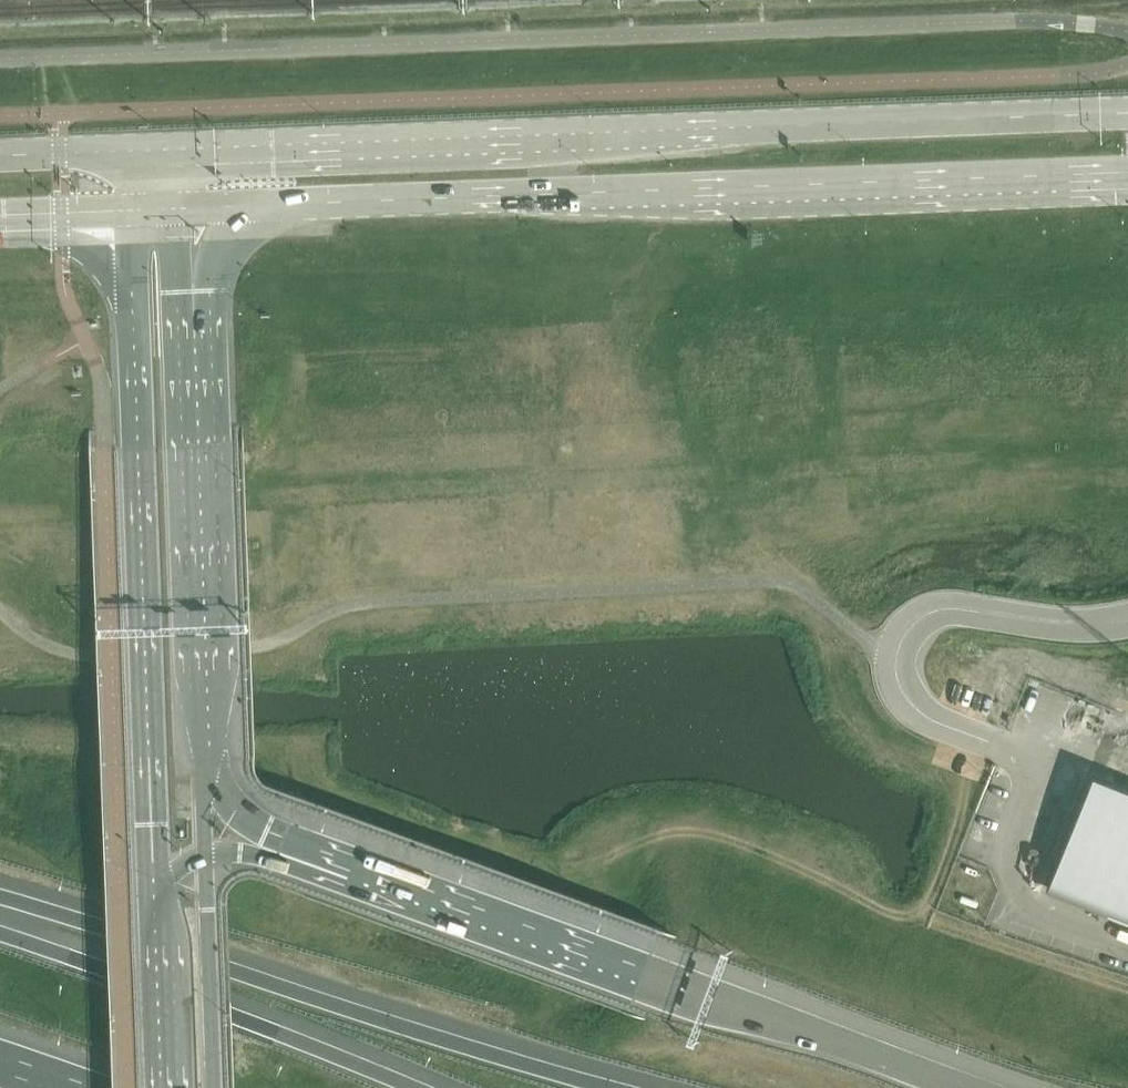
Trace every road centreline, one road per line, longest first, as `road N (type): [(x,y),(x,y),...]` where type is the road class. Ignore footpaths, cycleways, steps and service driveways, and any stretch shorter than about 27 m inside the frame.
road 1 (secondary): [(1127,114),(167,149)]
road 2 (secondary): [(197,217),(1127,176)]
road 3 (motorway): [(968,1087),(317,843)]
road 4 (tertiary): [(131,218),(152,893)]
road 5 (motorway): [(617,1087),(0,893)]
road 6 (tertiary): [(206,758),(197,217)]
road 7 (motorway): [(414,1087),(0,933)]
road 8 (tertiary): [(216,1087),(209,848)]
road 9 (tertiary): [(152,893),(165,1087)]
road 10 (secondary): [(167,149),(0,155)]
road 11 (motorway): [(317,843),(236,808),(206,758)]
road 12 (secondary): [(0,224),(131,218)]

